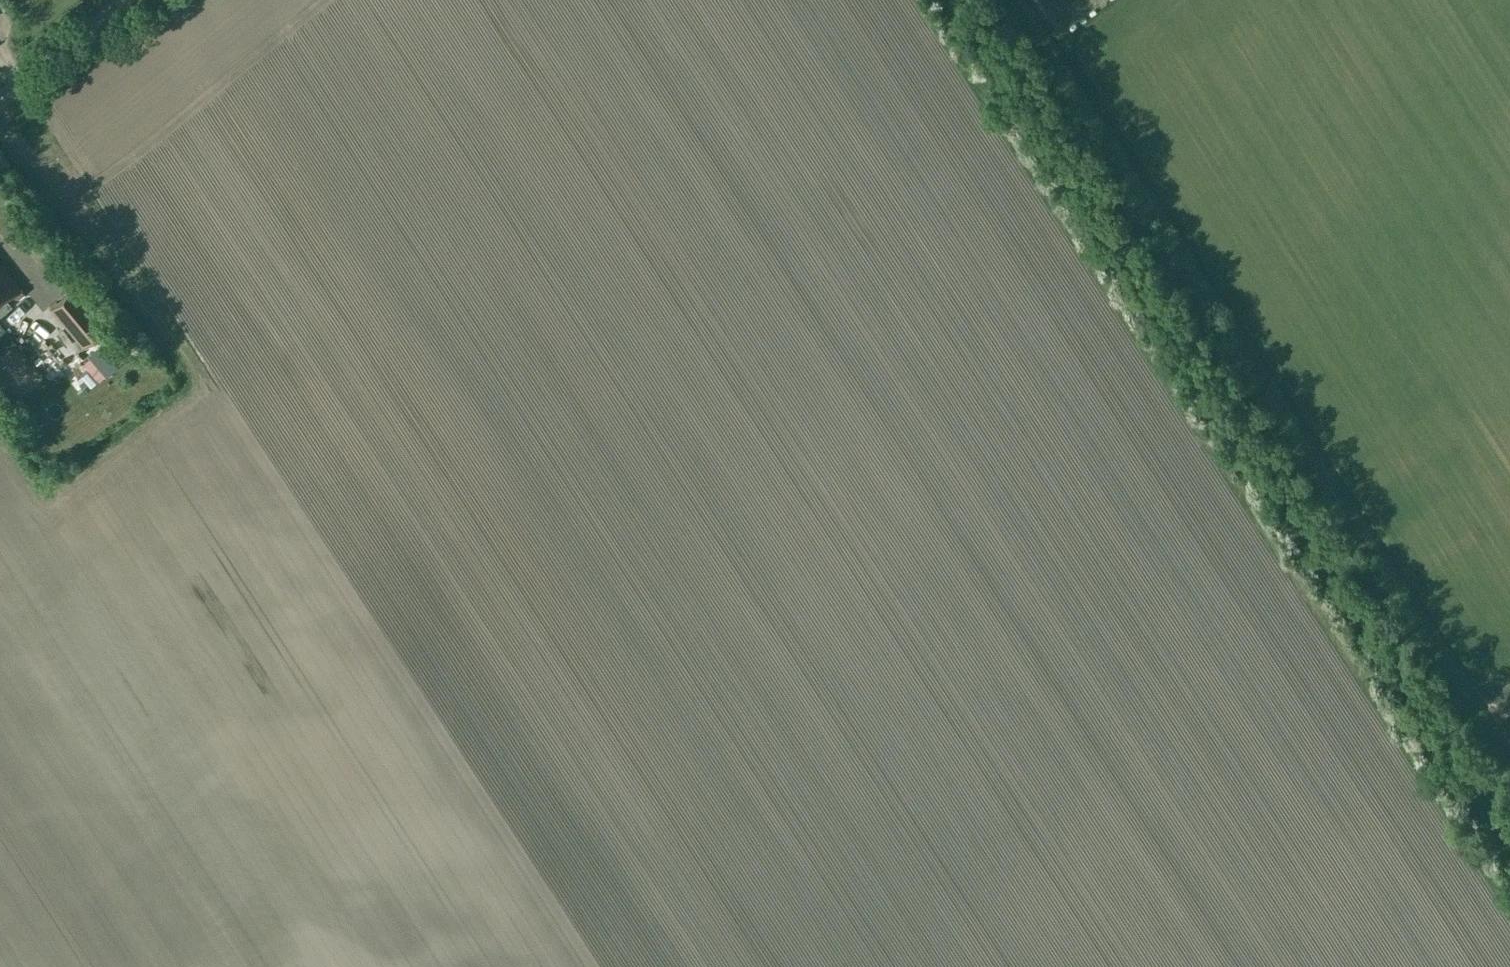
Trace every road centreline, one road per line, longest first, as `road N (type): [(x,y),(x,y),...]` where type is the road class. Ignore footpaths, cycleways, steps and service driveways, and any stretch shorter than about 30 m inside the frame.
road 1 (unclassified): [(0,97),(119,0)]

